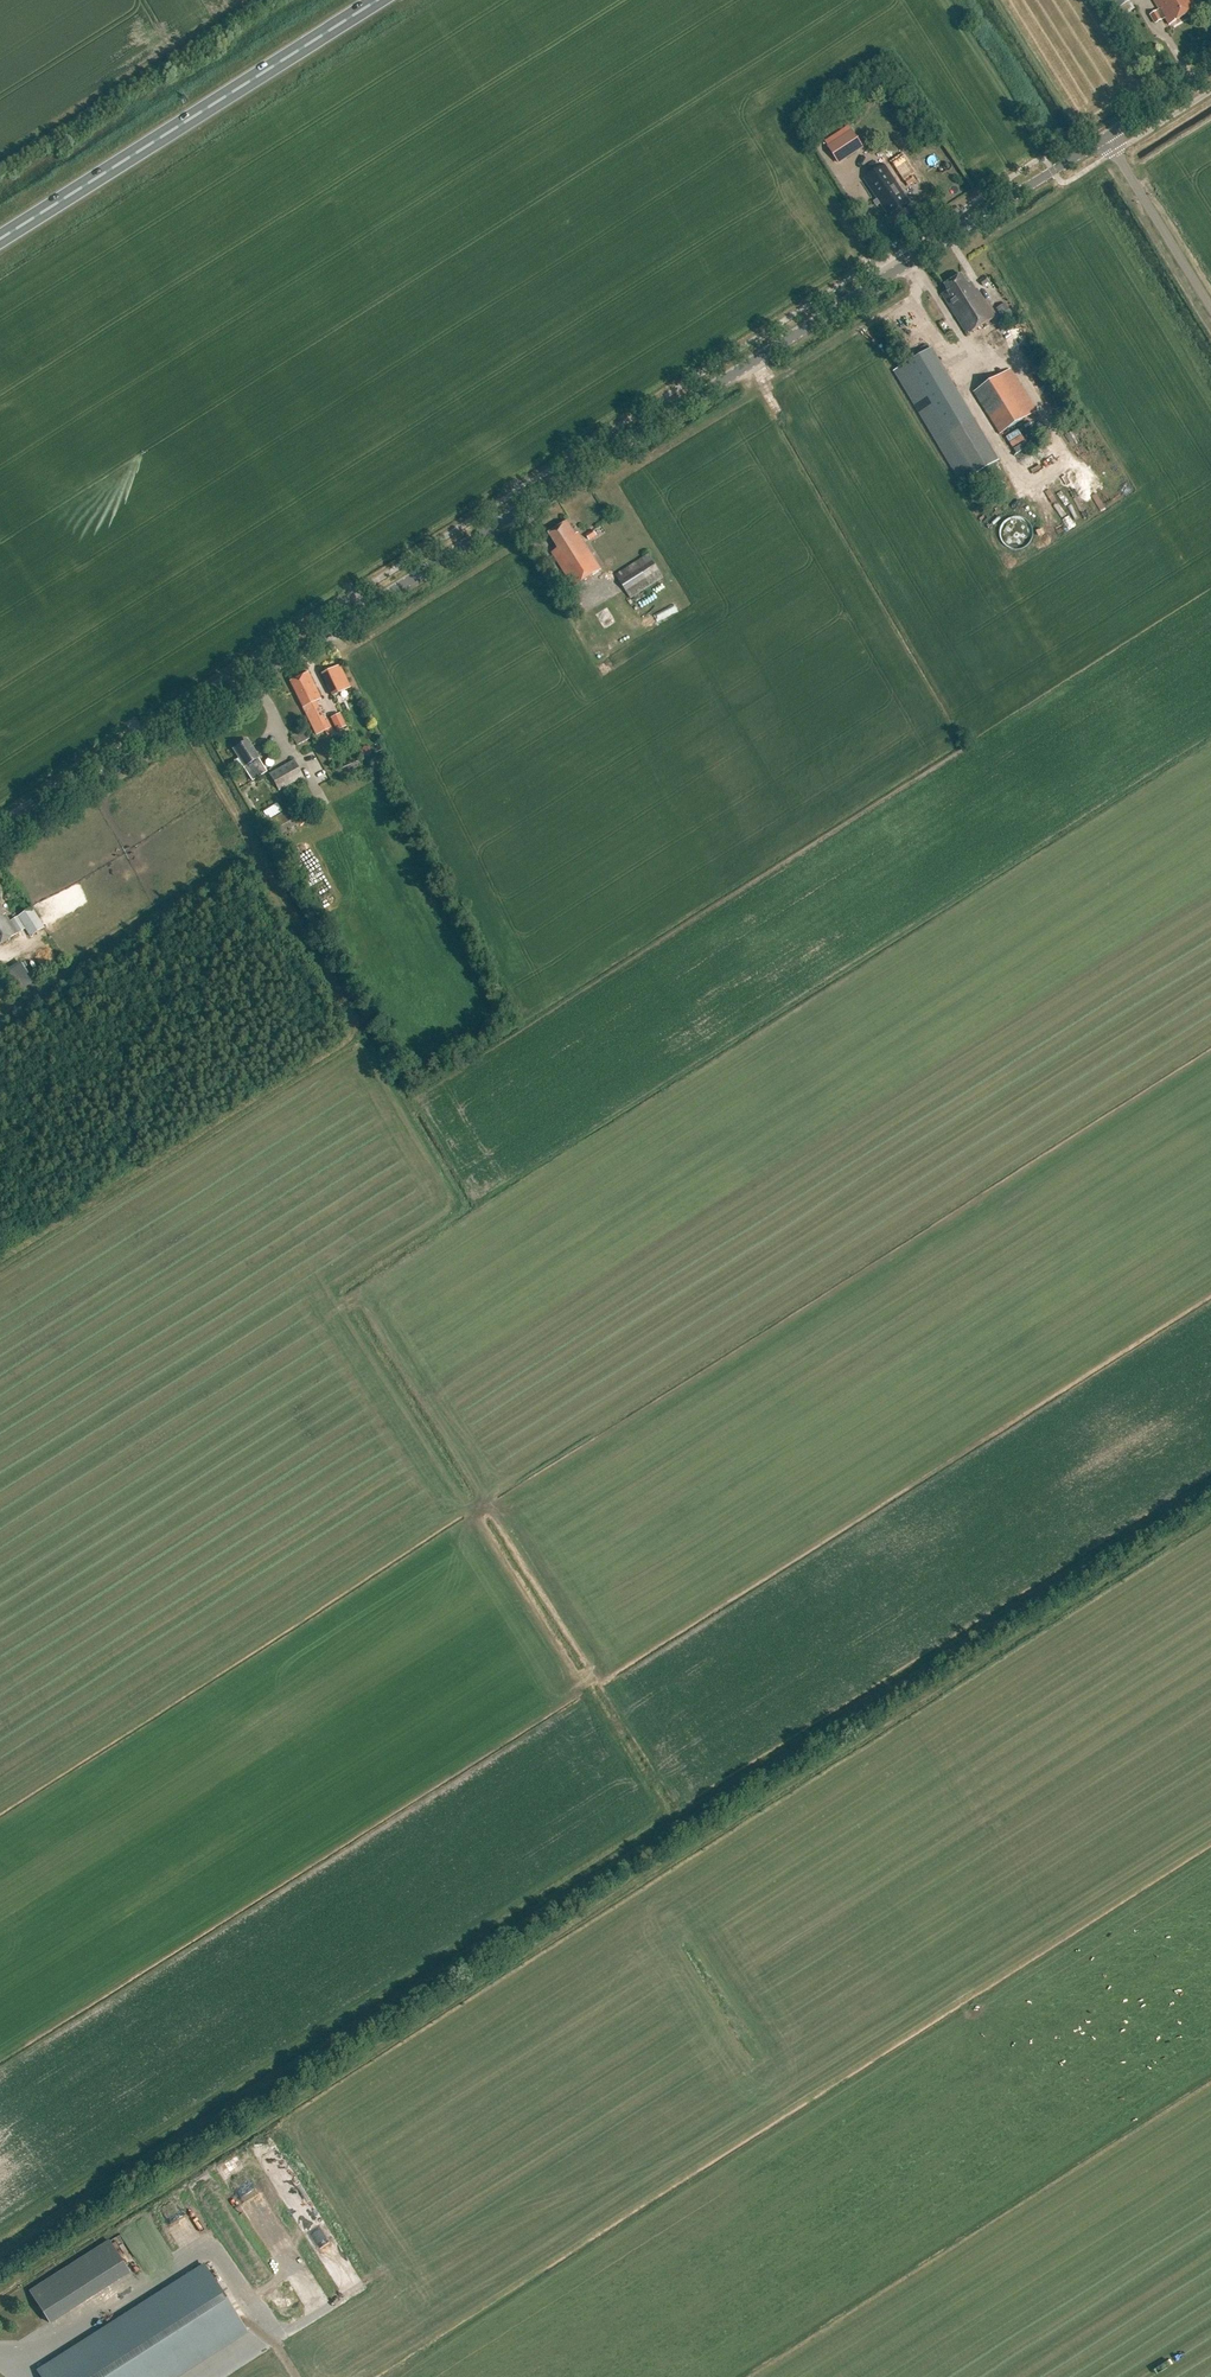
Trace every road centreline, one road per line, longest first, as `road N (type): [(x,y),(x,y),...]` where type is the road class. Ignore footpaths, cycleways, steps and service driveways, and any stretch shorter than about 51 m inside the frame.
road 1 (tertiary): [(0,841),(1105,138)]
road 2 (trunk): [(0,239),(378,0)]
road 3 (unclassified): [(1210,308),(1105,138)]
road 4 (tertiary): [(1105,138),(1210,71)]

